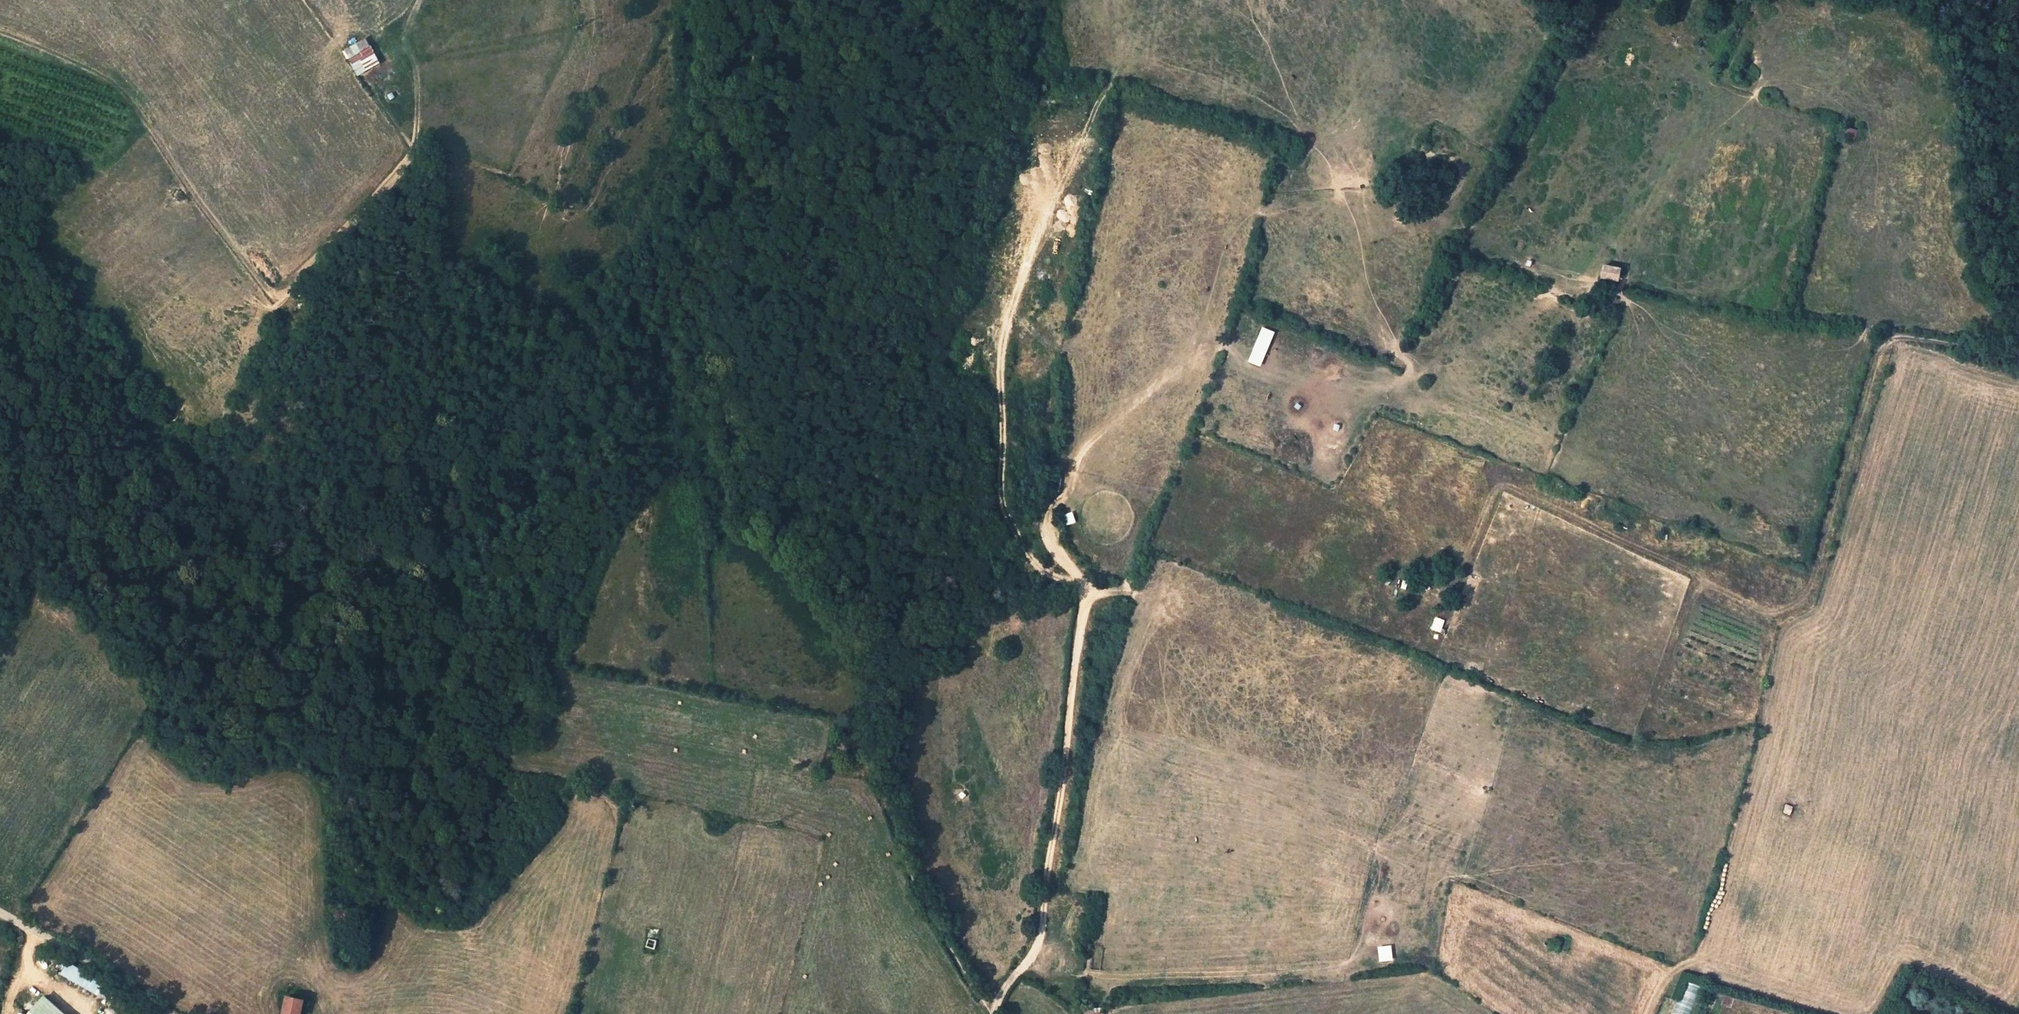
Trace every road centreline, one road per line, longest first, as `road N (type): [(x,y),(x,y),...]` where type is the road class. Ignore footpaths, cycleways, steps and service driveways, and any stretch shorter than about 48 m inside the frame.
road 1 (track): [(0,27),(118,81),(266,295),(300,285),(414,156),(416,98),(395,33),(417,0)]
road 2 (track): [(992,1006),(1034,942),(1043,907),(1078,616),(1094,594)]
road 3 (unclassified): [(0,911),(163,1013)]

